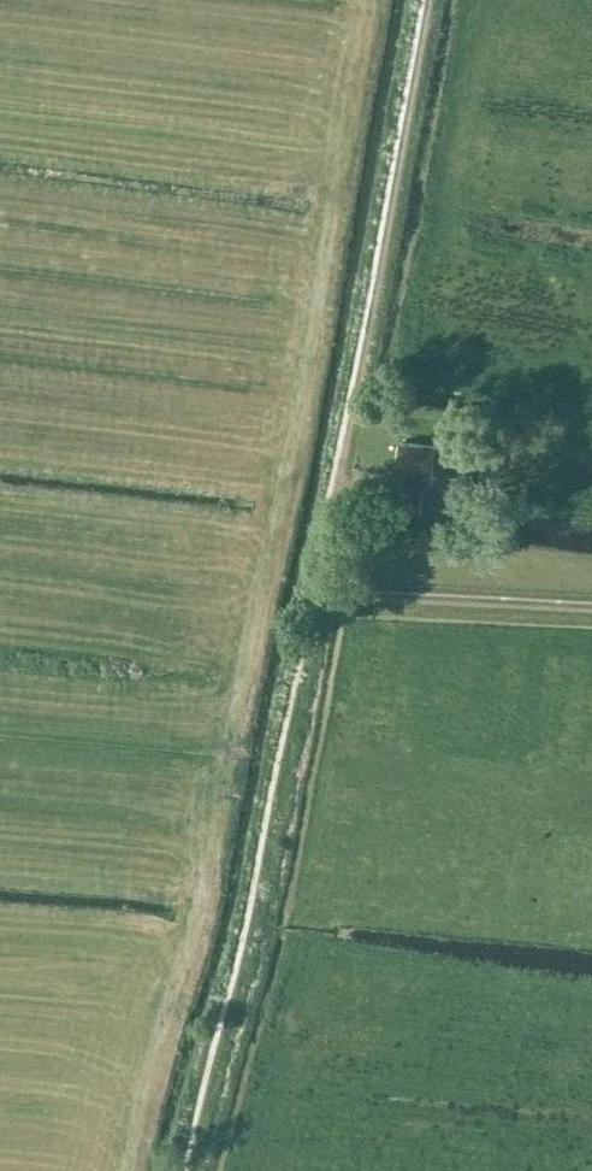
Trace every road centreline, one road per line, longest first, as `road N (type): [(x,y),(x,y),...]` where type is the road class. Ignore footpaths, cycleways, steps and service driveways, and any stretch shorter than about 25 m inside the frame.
road 1 (track): [(319,575),(427,0)]
road 2 (track): [(591,605),(333,589),(319,575)]

